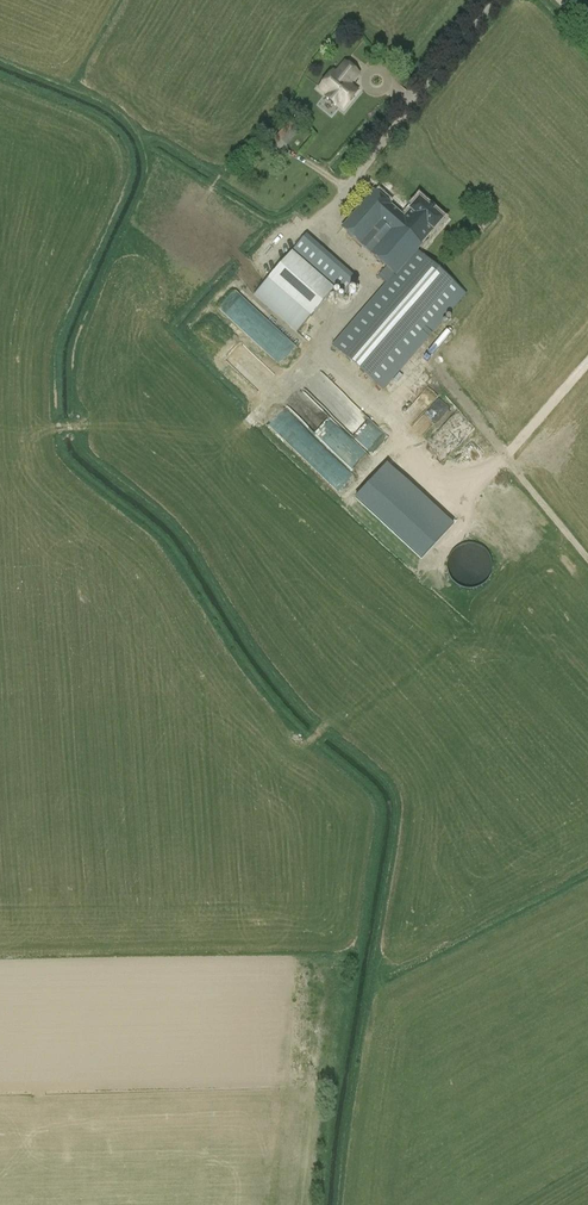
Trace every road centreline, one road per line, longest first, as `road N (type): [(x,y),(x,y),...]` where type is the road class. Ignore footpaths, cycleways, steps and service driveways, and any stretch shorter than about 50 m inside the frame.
road 1 (unclassified): [(357,165),(491,0)]

